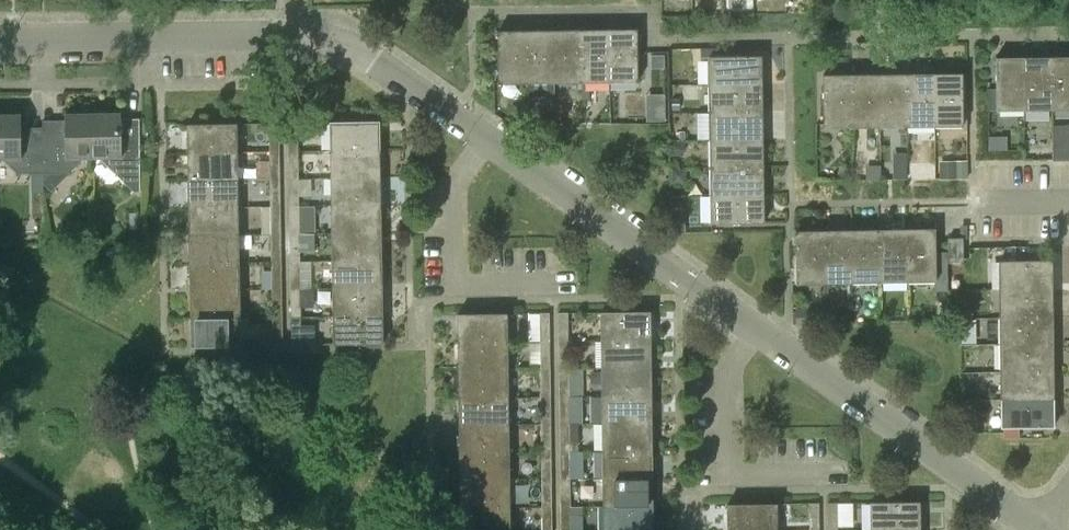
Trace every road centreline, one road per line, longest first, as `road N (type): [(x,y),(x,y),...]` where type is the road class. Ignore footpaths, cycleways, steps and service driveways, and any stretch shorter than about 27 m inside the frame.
road 1 (residential): [(1040,529),(449,113),(328,37),(0,39)]

